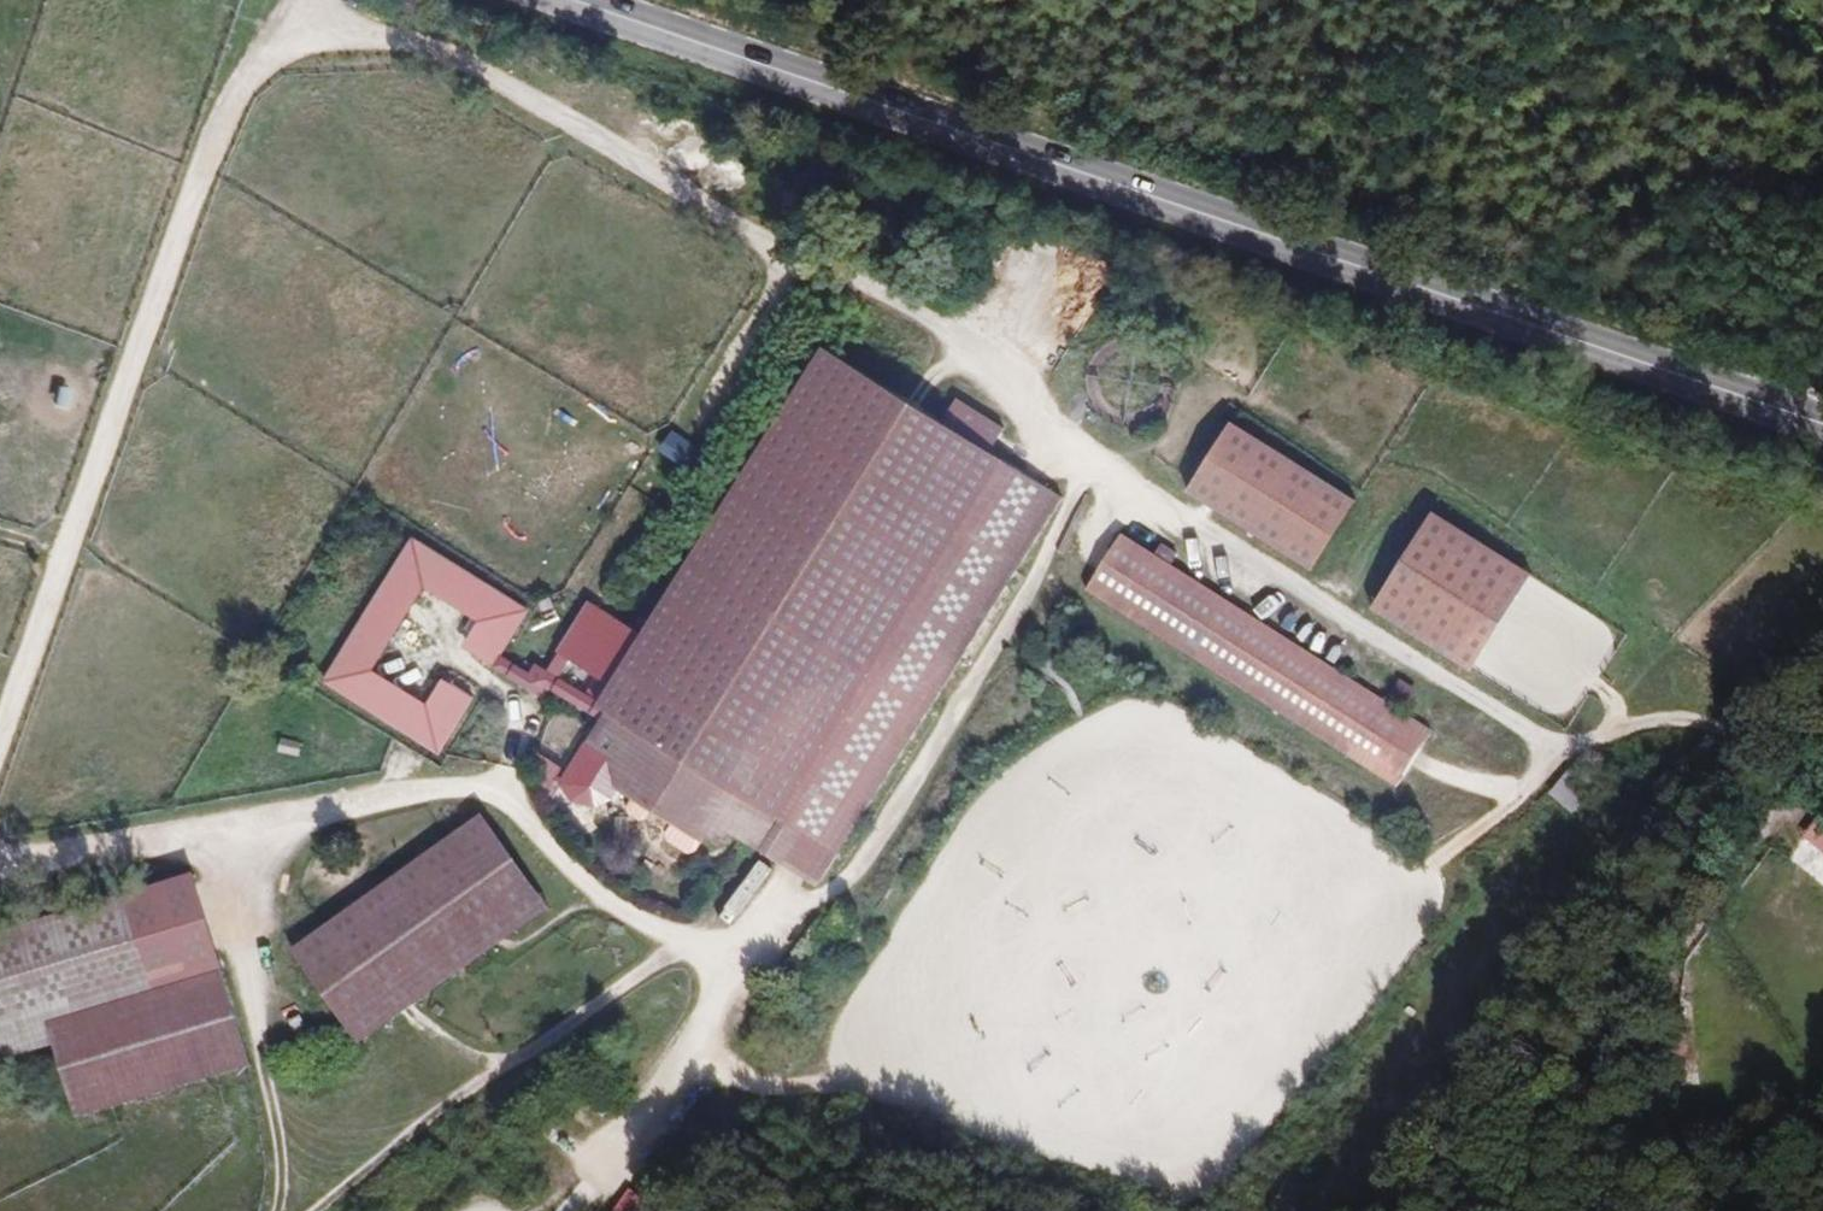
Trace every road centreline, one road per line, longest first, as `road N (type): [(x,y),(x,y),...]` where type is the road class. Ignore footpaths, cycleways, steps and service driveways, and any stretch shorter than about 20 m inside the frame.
road 1 (track): [(0,867),(498,774),(790,264),(468,66),(311,36),(324,0)]
road 2 (primary): [(1822,424),(573,0)]
road 3 (track): [(1559,749),(1058,449),(996,370),(906,304),(790,264)]
road 4 (track): [(0,734),(228,99),(260,61),(311,36)]
road 5 (track): [(696,1039),(728,1080),(796,1089),(859,1081),(895,1087),(1096,1148),(1168,1162),(1235,1139),(1308,1069)]
road 6 (track): [(1096,475),(860,867),(803,915),(701,961)]
road 7 (track): [(1332,980),(1365,972),(1400,933),(1408,880),(1522,794),(1559,749),(1657,722),(1708,731),(1794,815)]
road 8 (track): [(498,774),(552,851),(645,929),(696,954),(719,989),(696,1039),(551,1210)]
road 9 (track): [(683,947),(525,1055),(324,1210)]
road 10 (track): [(282,1210),(287,1142),(250,966),(255,819)]
road 11 (track): [(525,1055),(480,1053),(407,1011)]

